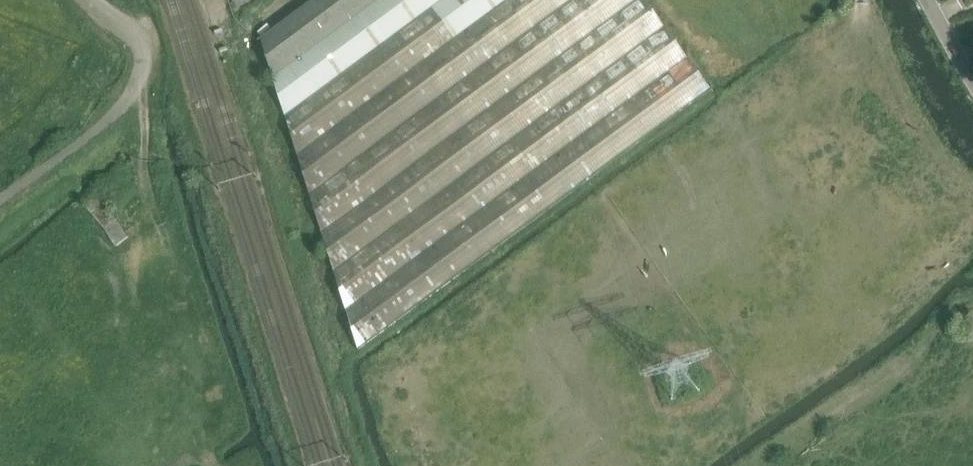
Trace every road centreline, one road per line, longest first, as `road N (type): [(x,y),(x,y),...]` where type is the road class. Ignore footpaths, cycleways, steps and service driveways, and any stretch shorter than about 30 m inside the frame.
road 1 (unclassified): [(0,202),(91,137),(136,87),(141,48),(89,0)]

